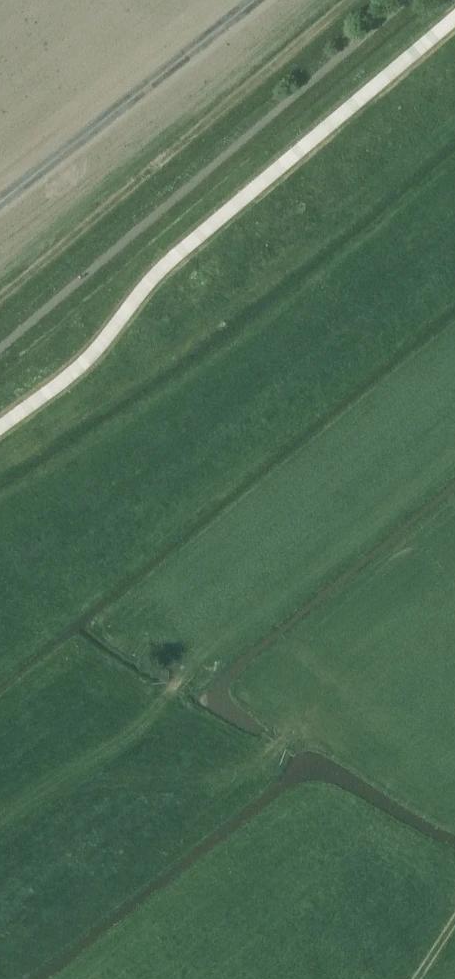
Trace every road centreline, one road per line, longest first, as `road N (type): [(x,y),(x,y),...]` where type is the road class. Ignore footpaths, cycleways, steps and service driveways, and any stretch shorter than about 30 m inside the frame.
road 1 (track): [(0,300),(353,0)]

